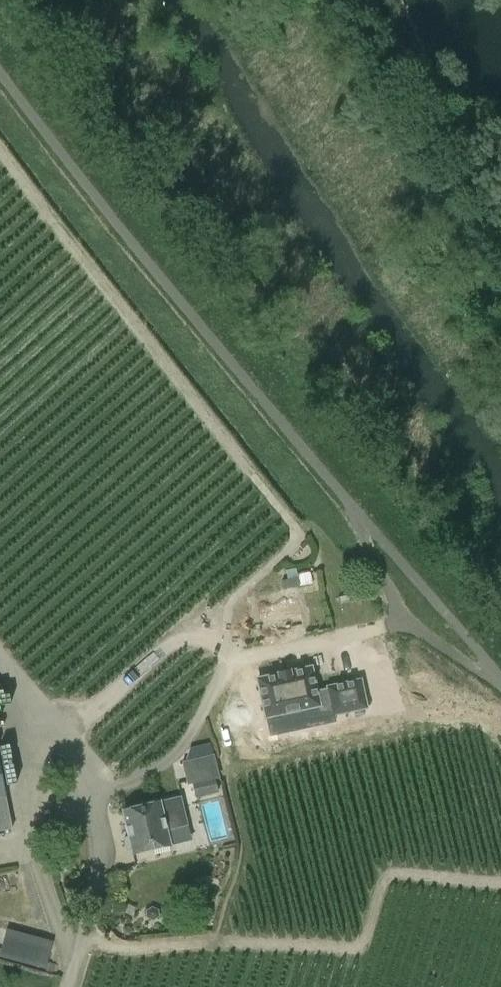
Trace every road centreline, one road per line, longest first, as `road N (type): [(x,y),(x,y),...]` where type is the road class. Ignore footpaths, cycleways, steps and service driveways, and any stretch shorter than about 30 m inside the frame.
road 1 (residential): [(0,75),(161,288),(500,683)]
road 2 (track): [(0,152),(259,477)]
road 3 (unclassified): [(68,986),(105,842),(30,700),(0,667)]
road 4 (track): [(351,500),(401,624),(498,680)]

